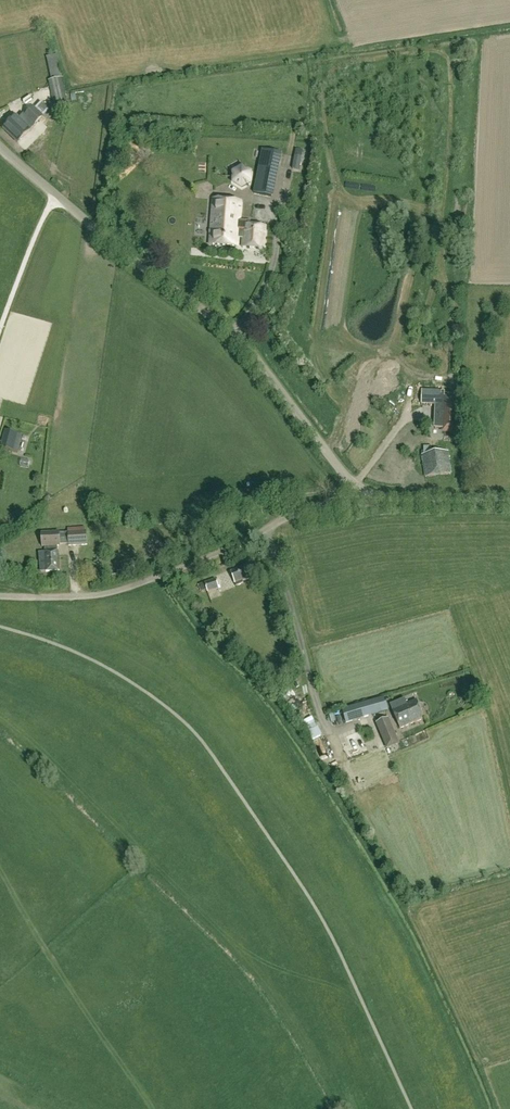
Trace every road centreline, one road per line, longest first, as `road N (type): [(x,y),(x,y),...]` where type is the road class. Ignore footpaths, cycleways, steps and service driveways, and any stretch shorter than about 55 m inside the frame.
road 1 (unclassified): [(356,485),(231,332),(0,146)]
road 2 (unclassified): [(0,596),(126,588),(356,485)]
road 3 (unclassified): [(509,497),(395,498),(356,485)]

